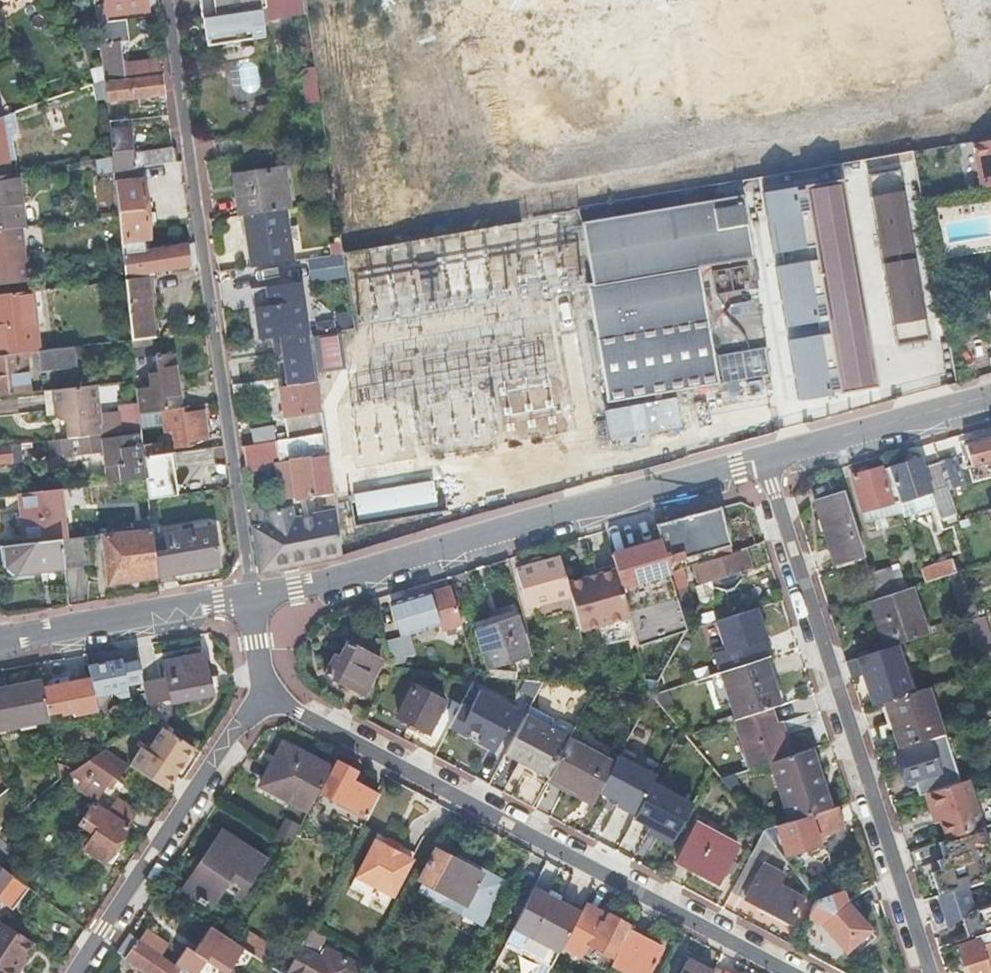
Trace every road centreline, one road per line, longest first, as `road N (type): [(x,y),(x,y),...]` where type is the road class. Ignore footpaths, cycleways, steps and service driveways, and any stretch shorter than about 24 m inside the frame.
road 1 (residential): [(164,0),(249,600)]
road 2 (residential): [(788,972),(261,694)]
road 3 (residential): [(930,972),(768,458)]
road 4 (tertiary): [(249,600),(368,574),(768,458)]
road 5 (residential): [(261,694),(74,972)]
road 6 (tertiary): [(0,645),(249,600)]
road 7 (tertiary): [(768,458),(990,400)]

